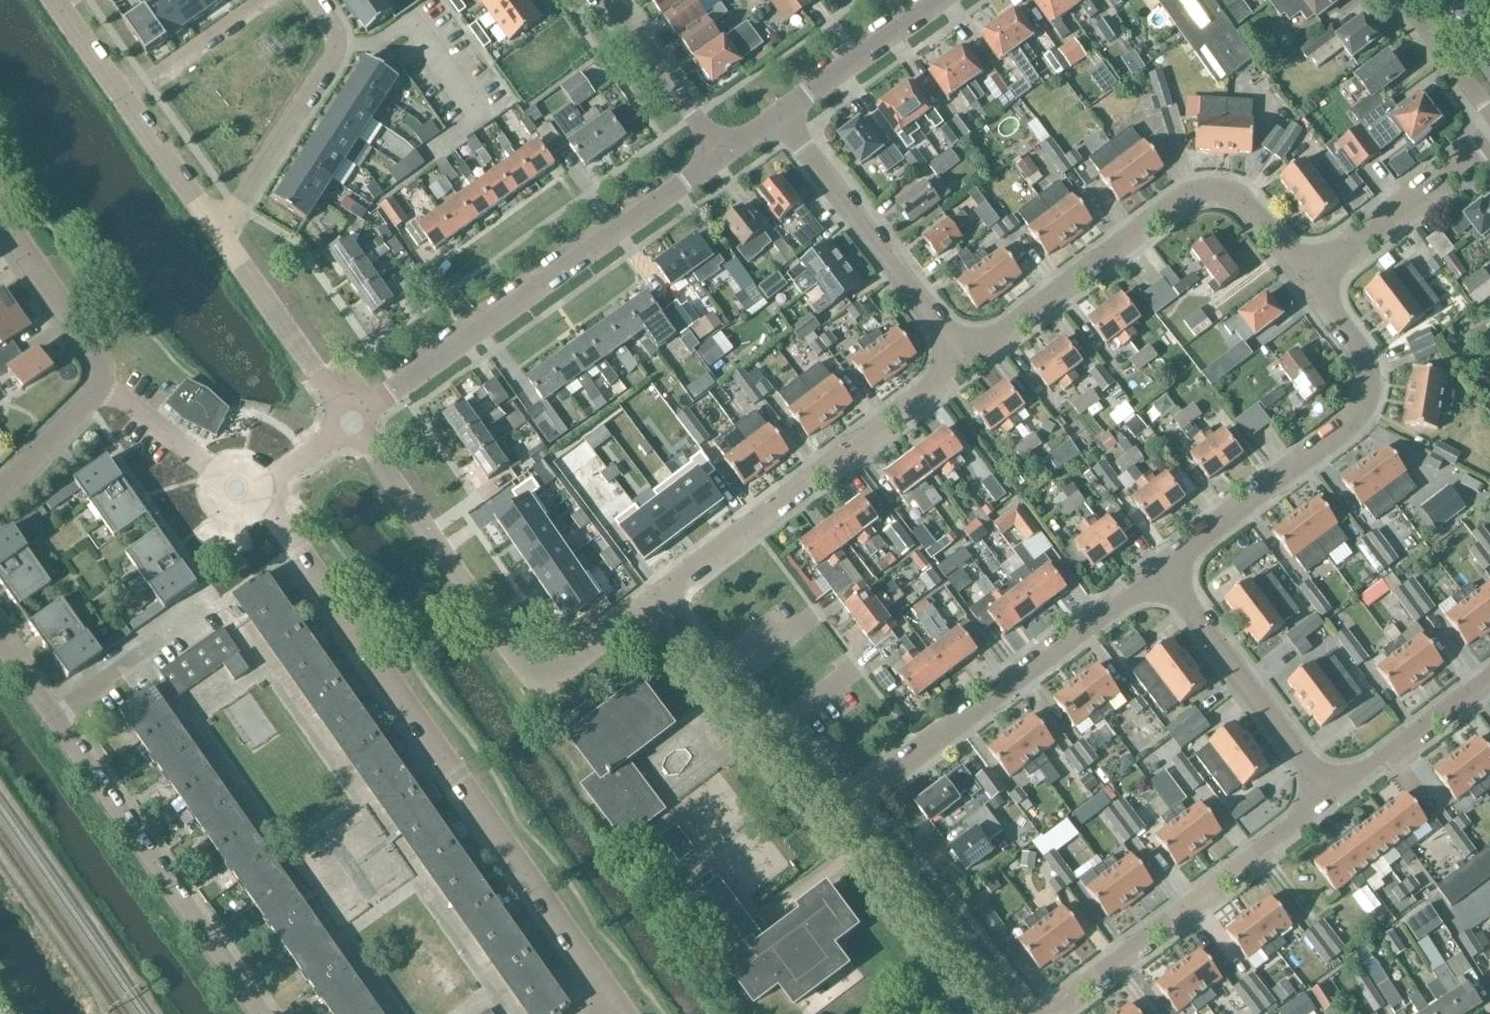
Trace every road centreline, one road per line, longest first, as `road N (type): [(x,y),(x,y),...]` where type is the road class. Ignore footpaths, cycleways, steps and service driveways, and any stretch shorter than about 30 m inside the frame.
road 1 (residential): [(616,999),(297,554),(237,491)]
road 2 (residential): [(666,597),(540,693),(351,425)]
road 3 (unclassified): [(351,425),(726,153)]
road 4 (residential): [(266,1013),(0,638)]
road 5 (residential): [(1304,286),(1229,198),(1195,194),(962,361)]
road 6 (residential): [(1154,572),(1362,407),(1365,378),(1304,286)]
road 7 (residential): [(843,812),(1154,572)]
road 8 (residential): [(962,361),(666,597)]
road 9 (residential): [(1049,1013),(1326,795)]
road 10 (residential): [(962,361),(779,117)]
road 11 (residential): [(1326,795),(1154,572)]
road 12 (residential): [(222,238),(337,58),(340,44),(312,0)]
road 13 (residential): [(843,812),(666,597)]
road 14 (residential): [(1002,1013),(843,812)]
road 15 (residential): [(1304,286),(1489,142)]
road 16 (residential): [(351,425),(222,238)]
road 17 (residential): [(1326,795),(1489,674)]
road 18 (unclassified): [(779,117),(939,0)]
road 19 (residential): [(105,388),(95,360),(0,222)]
road 20 (residential): [(222,238),(122,93)]
road 21 (residential): [(237,491),(105,388)]
road 22 (residential): [(257,0),(122,93)]
road 23 (residential): [(0,496),(105,388)]
road 24 (unclassified): [(1405,0),(1489,112)]
road 25 (residential): [(689,111),(611,0)]
road 26 (residential): [(237,491),(290,468),(351,425)]

